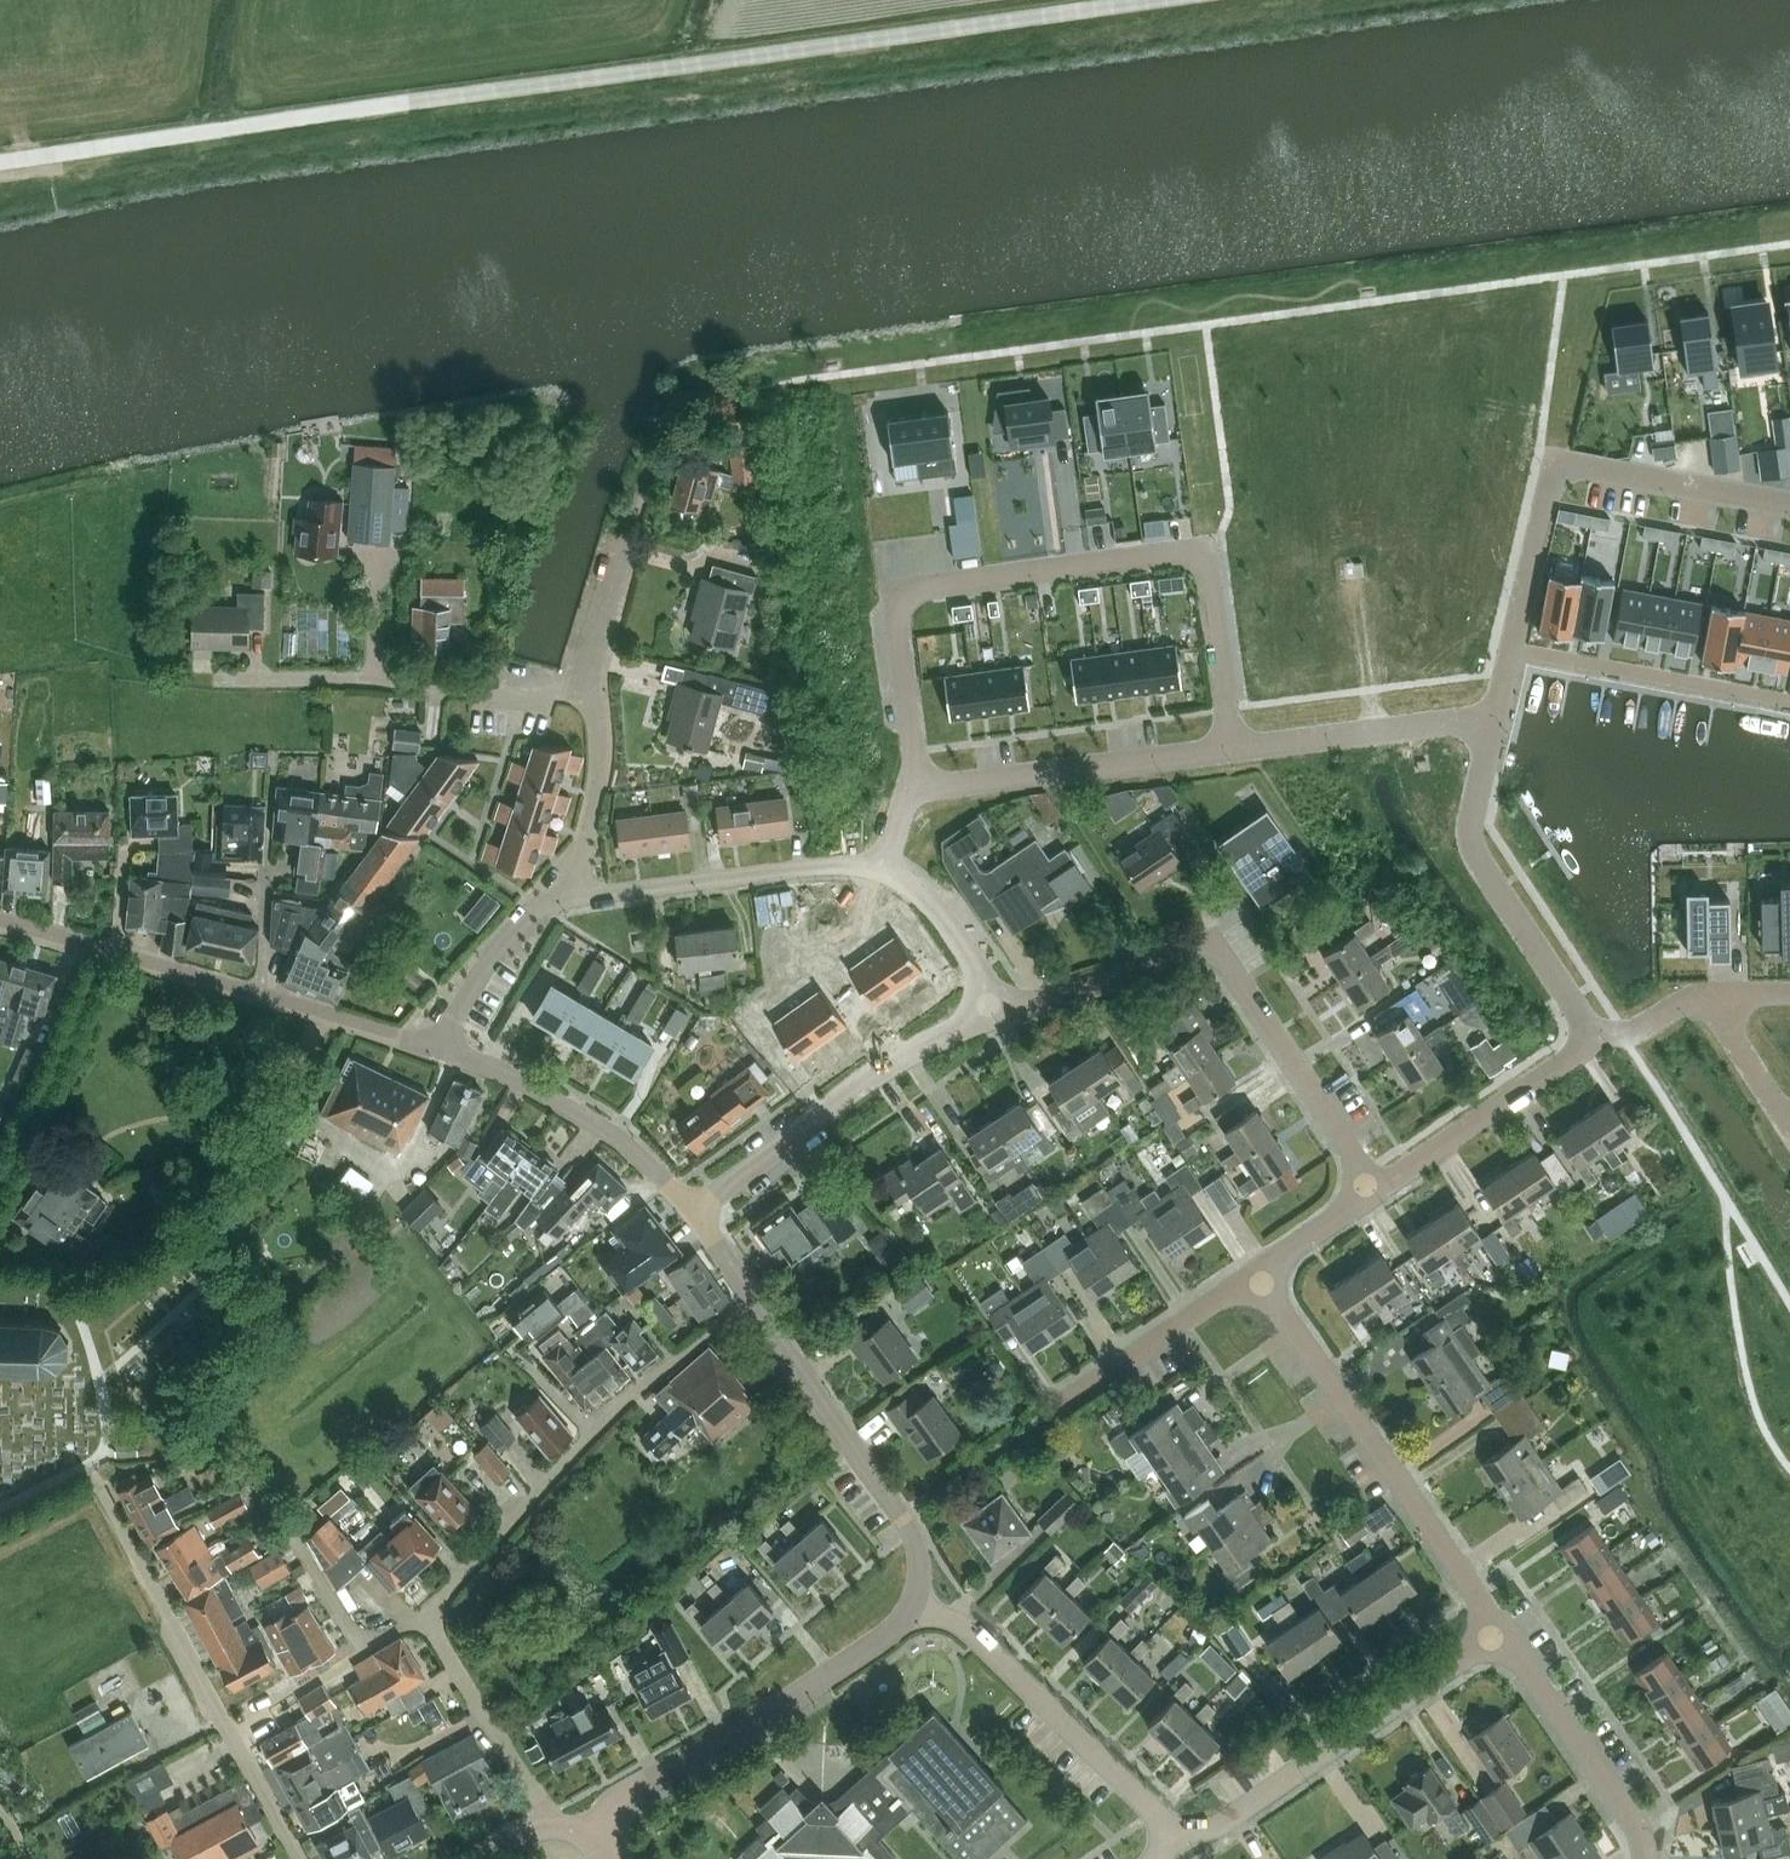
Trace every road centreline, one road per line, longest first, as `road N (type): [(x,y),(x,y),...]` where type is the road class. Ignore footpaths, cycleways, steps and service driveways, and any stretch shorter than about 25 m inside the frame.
road 1 (unclassified): [(0,161),(1144,0)]
road 2 (residential): [(920,788),(892,591),(1204,549),(1232,750)]
road 3 (residential): [(1789,505),(1555,460),(1496,716)]
road 4 (residential): [(0,919),(440,1050)]
road 5 (residential): [(426,1619),(632,1394),(753,1299)]
road 6 (residential): [(1501,1631),(1256,1273)]
road 7 (residential): [(303,1858),(99,1484)]
road 8 (tertiary): [(911,1608),(895,1630),(786,1702),(627,1794),(599,1834)]
road 9 (residential): [(1190,1842),(1501,1631)]
road 10 (residential): [(1190,1842),(976,1632),(911,1608)]
road 11 (residential): [(692,1212),(905,1055),(995,1015)]
road 12 (residential): [(753,1299),(911,1531),(920,1570),(911,1608)]
road 13 (residential): [(596,695),(357,678),(238,680)]
road 14 (residential): [(1496,716),(1471,824),(1474,850),(1593,1029)]
road 15 (residential): [(920,788),(1232,750)]
road 16 (residential): [(882,868),(835,864),(572,898)]
road 17 (residential): [(440,1050),(495,1068),(621,1140),(692,1212)]
road 18 (residential): [(1376,1188),(1213,940)]
road 19 (residential): [(1646,1858),(1634,1822),(1501,1631)]
road 20 (residential): [(1376,1188),(1570,1058),(1593,1029)]
road 21 (residential): [(1232,750),(1496,716)]
road 22 (residential): [(551,1820),(426,1619)]
road 23 (residential): [(1063,1403),(1256,1273)]
road 24 (residential): [(995,1015),(1213,940)]
road 25 (residential): [(572,898),(535,910),(506,938),(440,1050)]
road 26 (residential): [(572,898),(603,761),(596,695)]
road 27 (residential): [(995,1015),(972,956),(936,908),(882,868)]
road 28 (residential): [(1789,1127),(1702,992)]
road 29 (residential): [(426,1619),(362,1651),(319,1578)]
road 30 (track): [(1376,731),(1356,584)]
road 31 (residential): [(596,695),(597,653),(626,552)]
road 32 (residential): [(1256,1273),(1376,1188)]
road 33 (residential): [(1593,1029),(1637,1030),(1702,992)]

